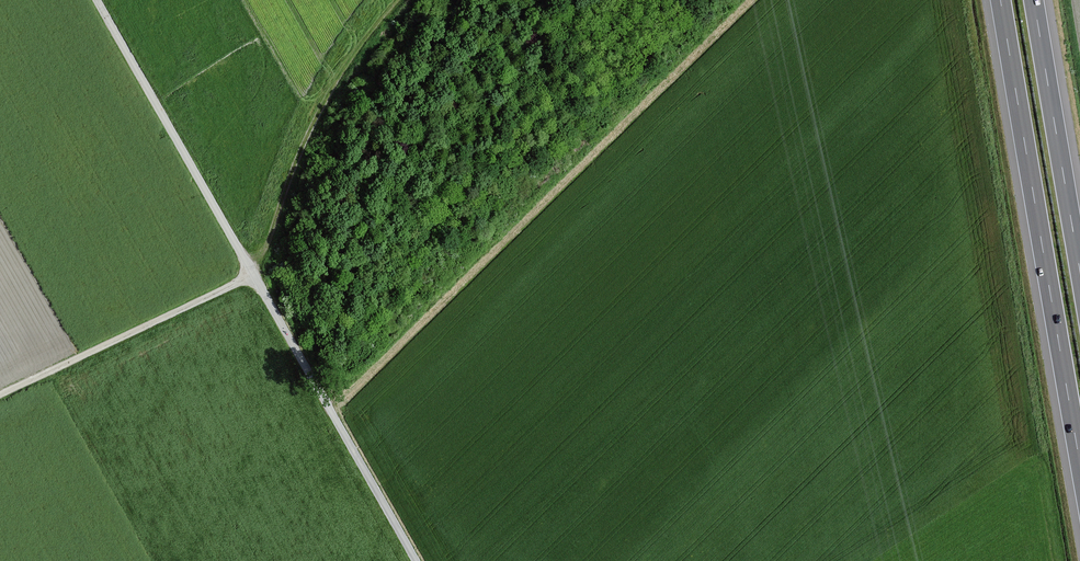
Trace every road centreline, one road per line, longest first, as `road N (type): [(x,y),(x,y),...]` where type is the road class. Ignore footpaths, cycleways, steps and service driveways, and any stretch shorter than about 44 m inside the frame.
road 1 (unclassified): [(415,560),(96,0)]
road 2 (motorway): [(1000,0),(1079,465)]
road 3 (track): [(252,275),(0,394)]
road 4 (motorway): [(1079,272),(1034,0)]

